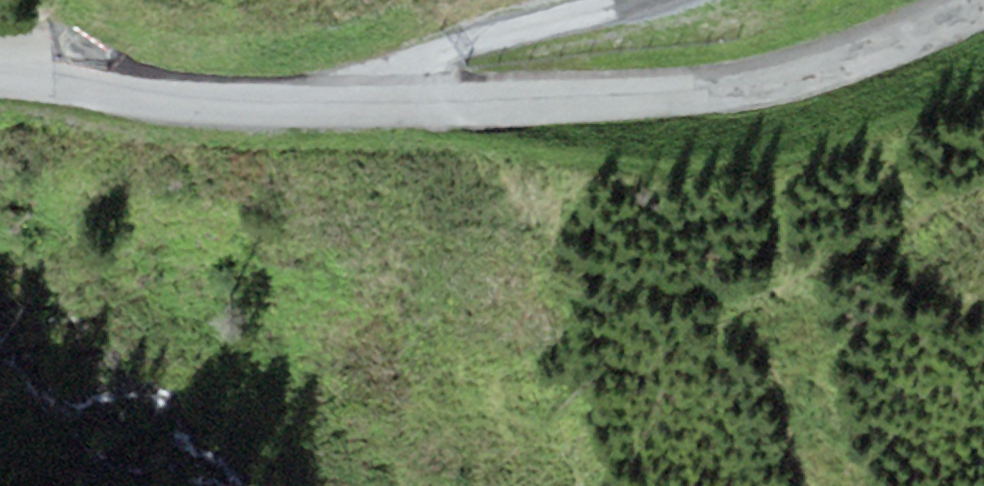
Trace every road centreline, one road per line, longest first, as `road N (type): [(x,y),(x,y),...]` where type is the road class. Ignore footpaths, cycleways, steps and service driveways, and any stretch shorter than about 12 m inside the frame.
road 1 (unclassified): [(983,5),(819,81),(671,98),(199,97),(0,67)]
road 2 (track): [(365,99),(656,0)]

